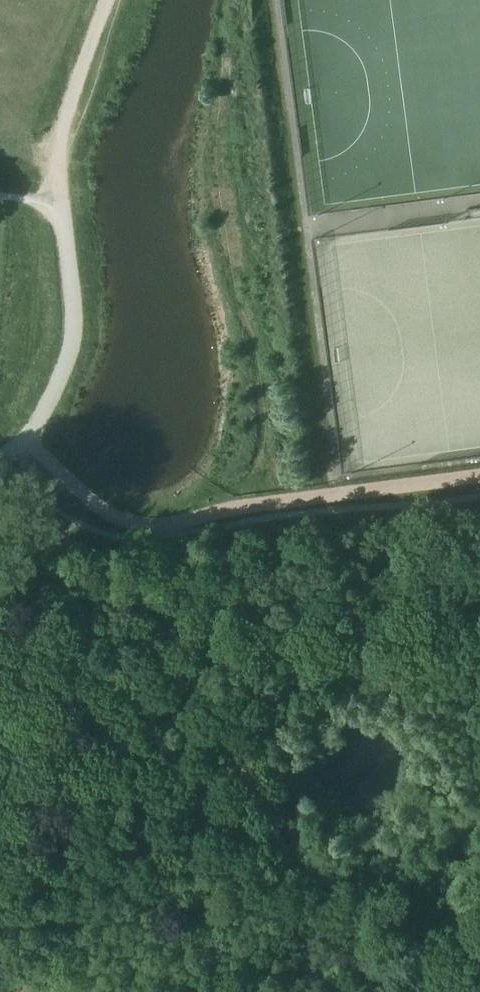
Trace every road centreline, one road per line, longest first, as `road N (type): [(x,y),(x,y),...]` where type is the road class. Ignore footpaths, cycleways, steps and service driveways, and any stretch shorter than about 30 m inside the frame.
road 1 (unclassified): [(0,492),(58,382),(73,327),(61,204)]

